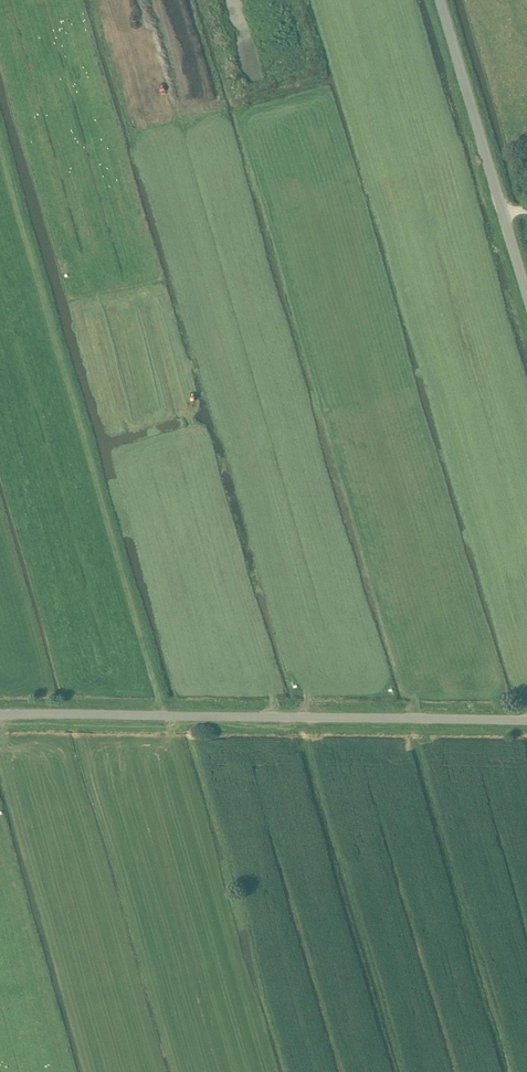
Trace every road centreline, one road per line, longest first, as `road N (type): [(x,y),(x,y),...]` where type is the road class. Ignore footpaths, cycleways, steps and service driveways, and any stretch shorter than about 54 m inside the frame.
road 1 (unclassified): [(0,714),(526,720)]
road 2 (unclassified): [(526,297),(441,0)]

